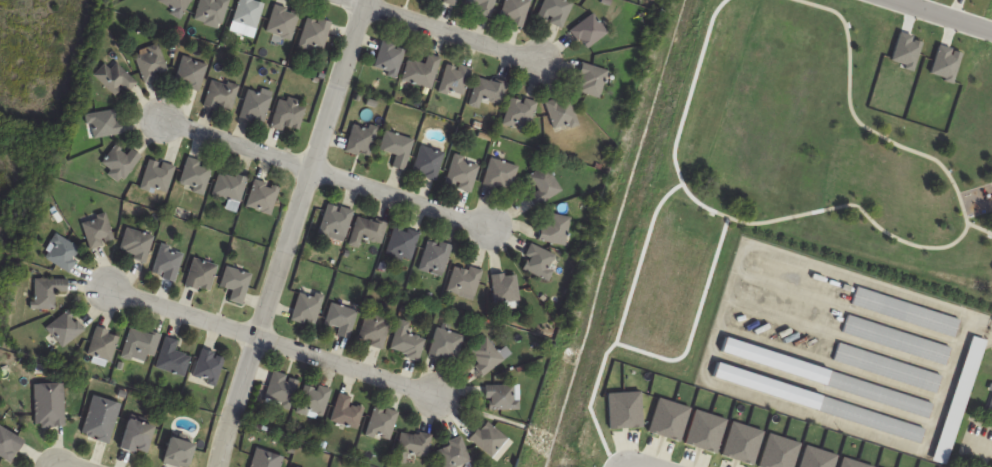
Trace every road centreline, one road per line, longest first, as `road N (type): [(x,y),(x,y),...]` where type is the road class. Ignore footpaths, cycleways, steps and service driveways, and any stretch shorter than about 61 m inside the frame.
road 1 (residential): [(367,0),(219,466)]
road 2 (residential): [(111,289),(441,397)]
road 3 (residential): [(164,120),(490,227)]
road 4 (residential): [(547,65),(346,0)]

